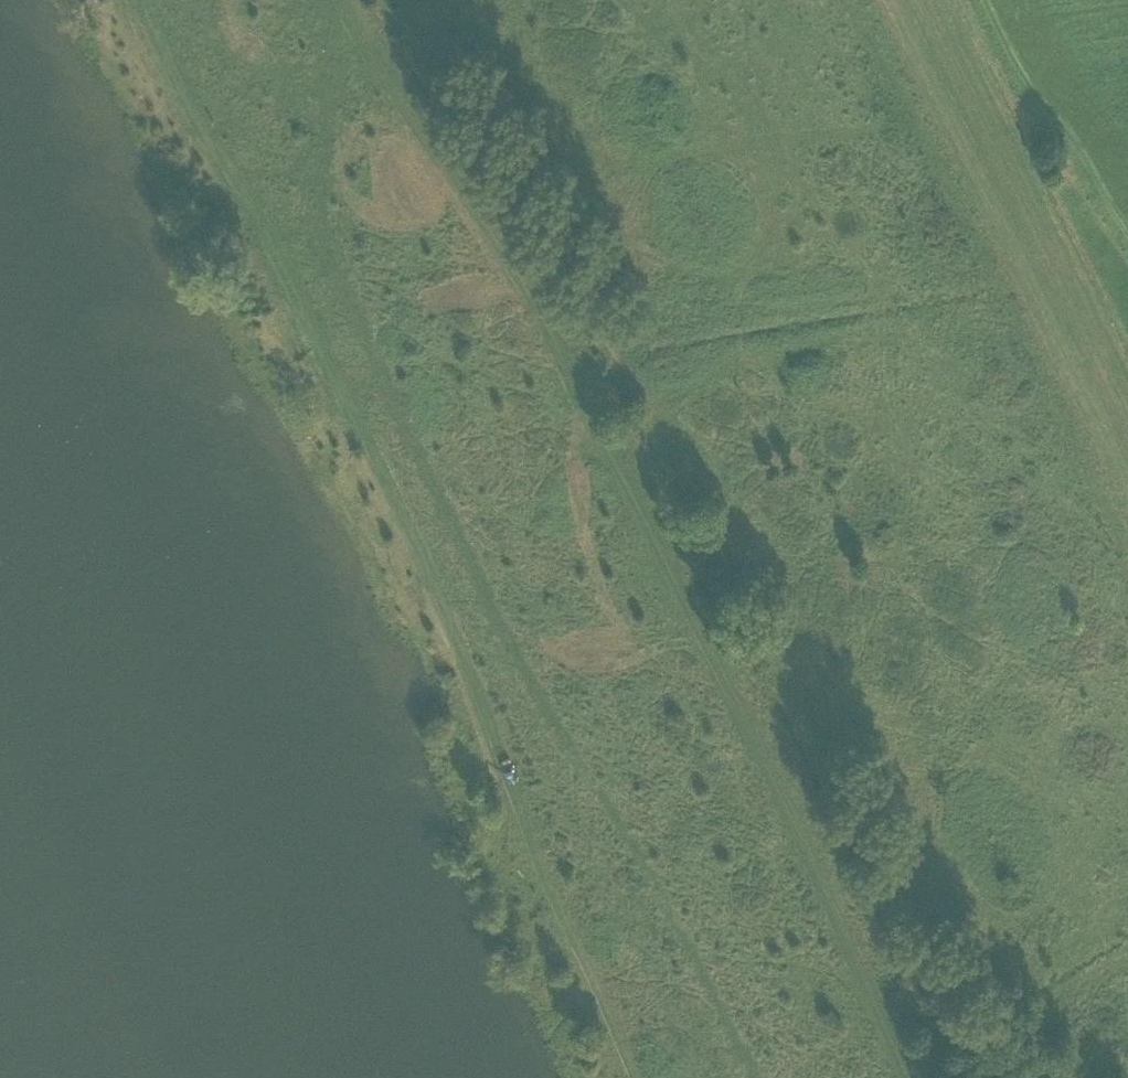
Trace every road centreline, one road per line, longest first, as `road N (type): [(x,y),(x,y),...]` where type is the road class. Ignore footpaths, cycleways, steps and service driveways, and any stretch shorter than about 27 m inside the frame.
road 1 (track): [(938,1077),(577,370),(335,0)]
road 2 (track): [(147,0),(413,539),(576,953),(638,1077)]
road 3 (track): [(757,1077),(526,668),(322,222),(332,0)]
road 4 (track): [(1127,447),(911,0)]

